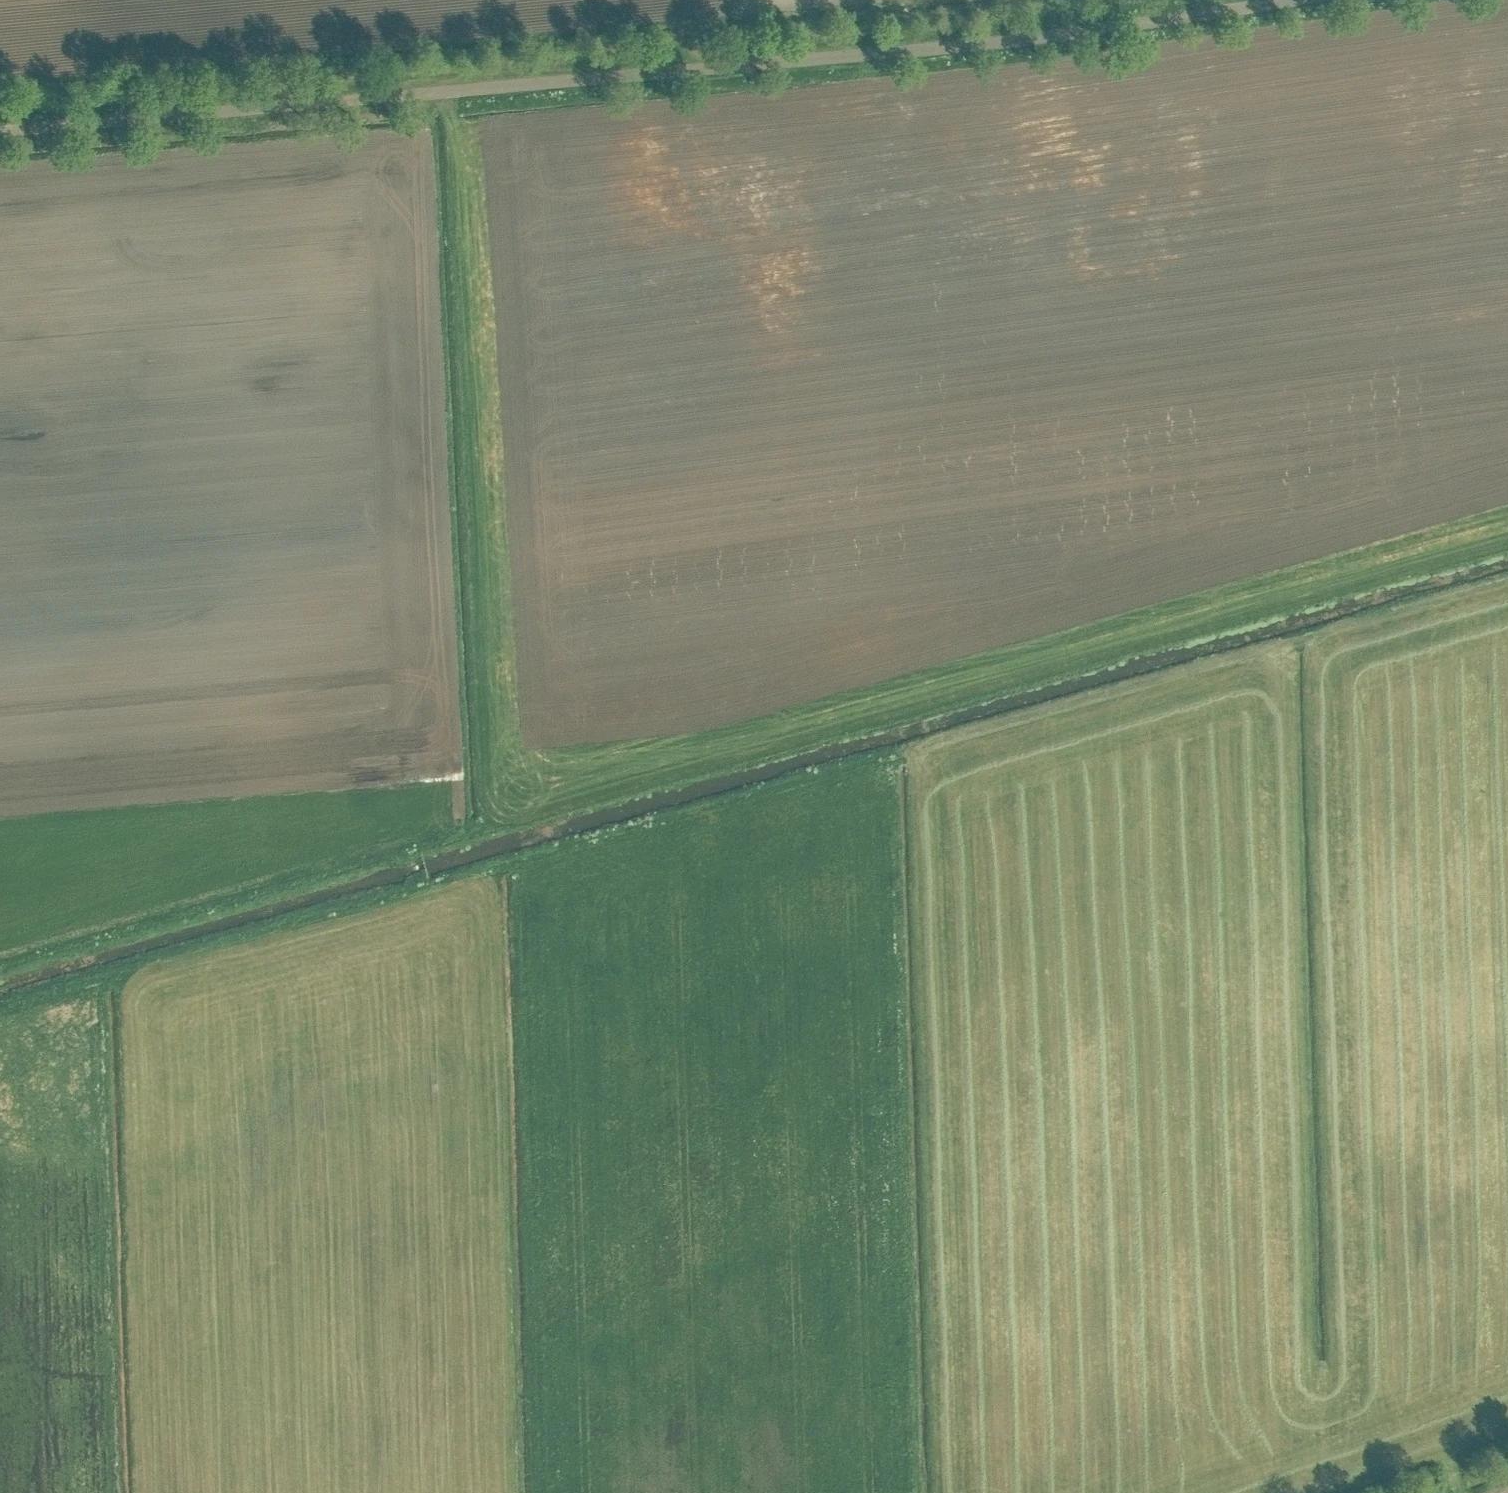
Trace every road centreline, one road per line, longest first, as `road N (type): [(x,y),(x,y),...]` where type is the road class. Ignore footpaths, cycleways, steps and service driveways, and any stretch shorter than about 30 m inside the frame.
road 1 (unclassified): [(0,129),(1016,40),(1289,0)]

